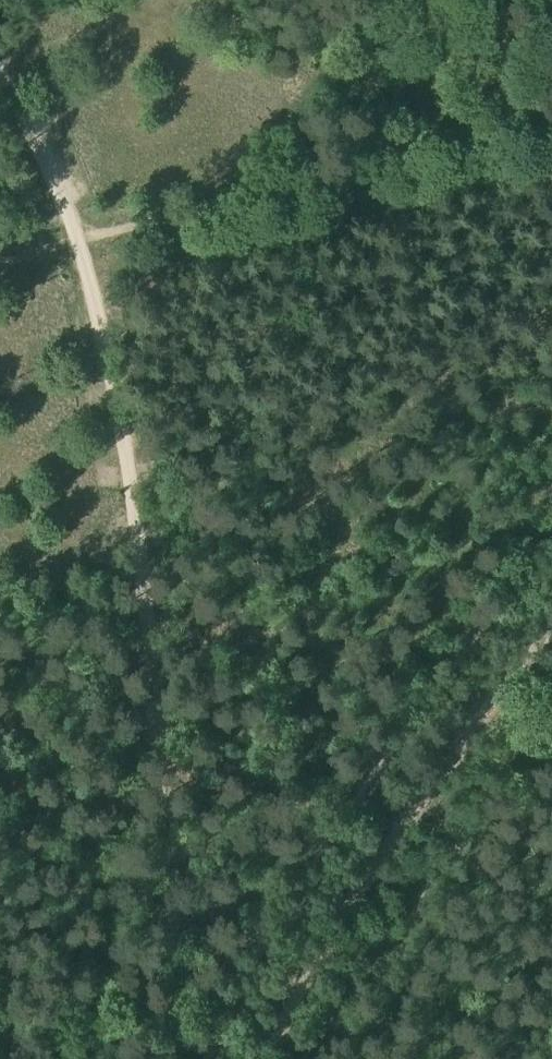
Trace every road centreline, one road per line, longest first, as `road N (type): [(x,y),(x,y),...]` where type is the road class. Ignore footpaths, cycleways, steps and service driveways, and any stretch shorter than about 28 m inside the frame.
road 1 (track): [(75,238),(111,371),(147,586),(179,955),(172,1058)]
road 2 (track): [(273,1058),(379,853),(551,637)]
road 3 (track): [(551,119),(75,238)]
road 4 (track): [(0,71),(75,238)]

